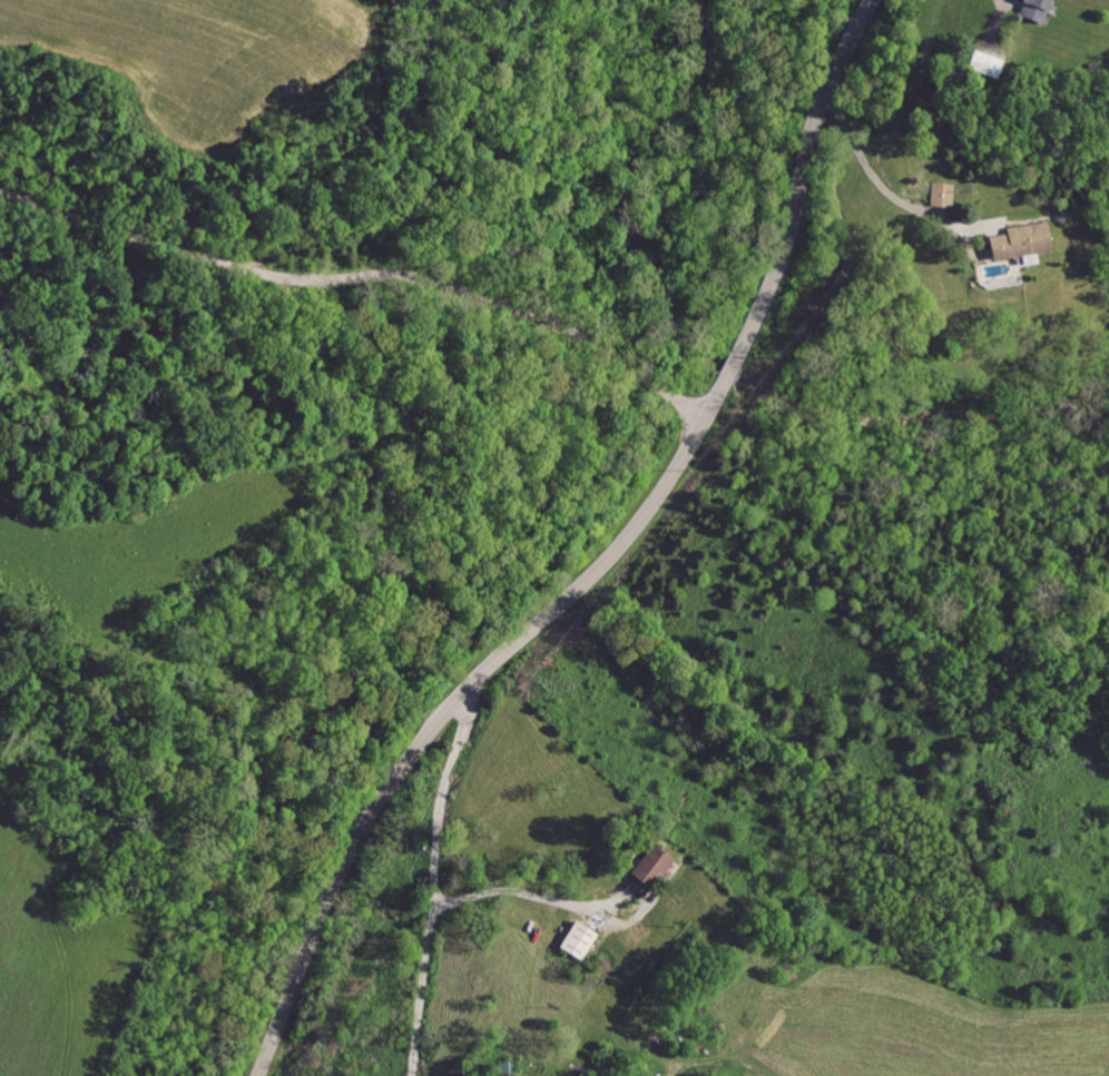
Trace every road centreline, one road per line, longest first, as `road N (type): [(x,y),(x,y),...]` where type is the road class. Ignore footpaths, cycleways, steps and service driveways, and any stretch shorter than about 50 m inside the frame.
road 1 (residential): [(260,1075),(347,859),(420,739),(618,554),(711,415),(765,299),(805,140),(871,0)]

